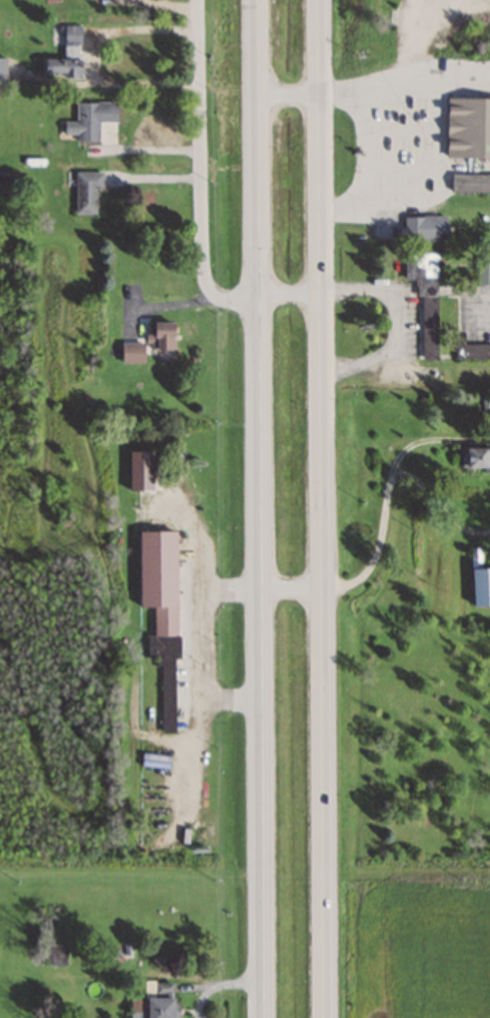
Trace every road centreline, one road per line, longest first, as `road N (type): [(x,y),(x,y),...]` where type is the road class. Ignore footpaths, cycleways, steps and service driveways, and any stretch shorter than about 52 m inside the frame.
road 1 (trunk): [(259,0),(265,1017)]
road 2 (trunk): [(323,1017),(318,0)]
road 3 (residential): [(198,0),(206,280),(227,300),(319,293)]

